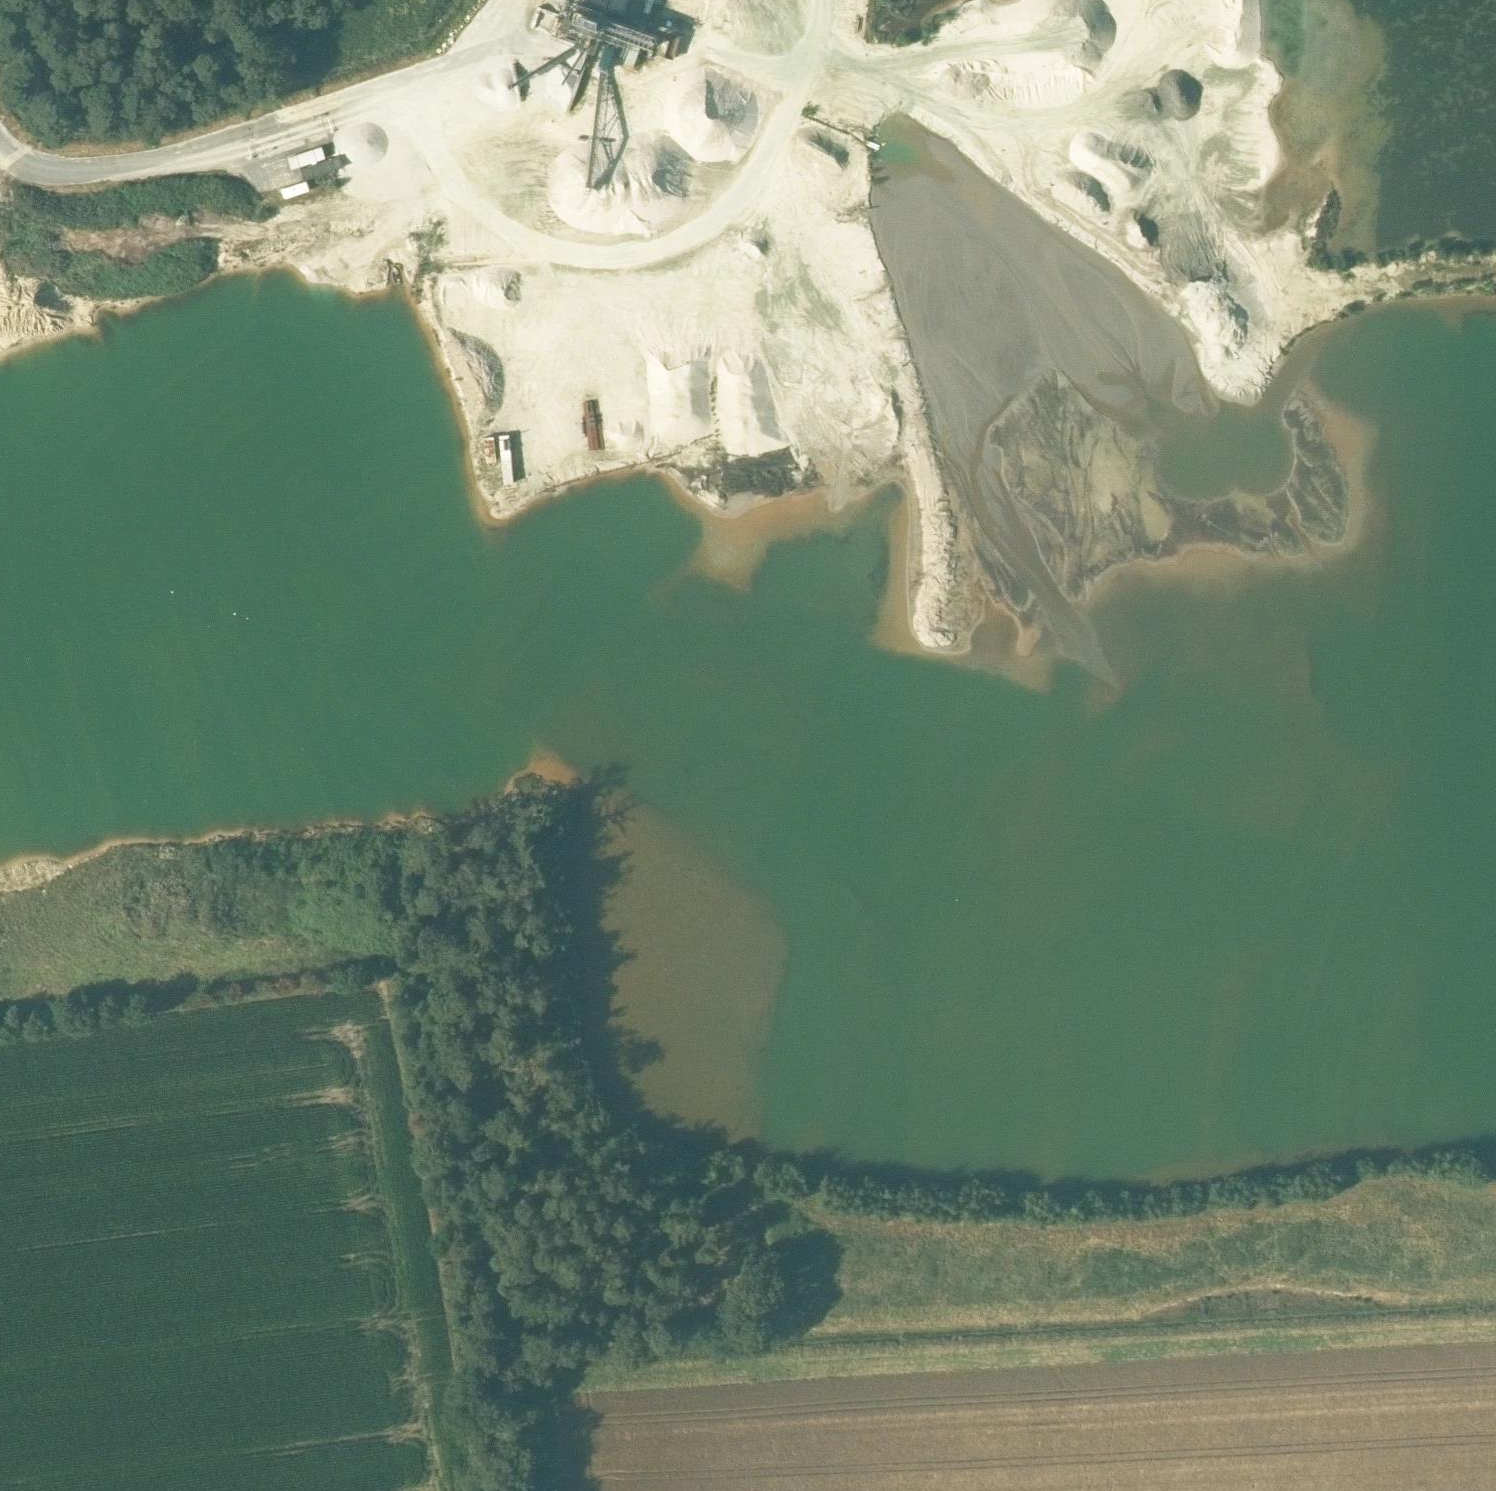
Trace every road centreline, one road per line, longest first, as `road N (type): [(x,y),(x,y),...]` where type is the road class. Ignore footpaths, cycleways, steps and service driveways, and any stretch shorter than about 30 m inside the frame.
road 1 (unclassified): [(0,142),(21,162),(82,175),(299,121)]

